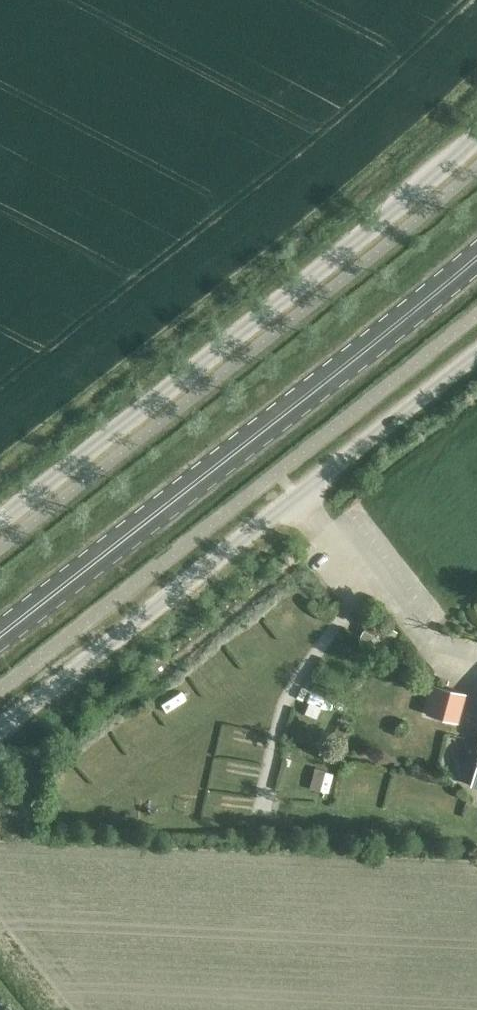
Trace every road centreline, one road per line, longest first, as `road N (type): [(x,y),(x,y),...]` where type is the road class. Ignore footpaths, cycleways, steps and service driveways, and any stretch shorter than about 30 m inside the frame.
road 1 (unclassified): [(476,136),(0,519)]
road 2 (primary): [(476,256),(0,636)]
road 3 (unclassified): [(0,734),(476,355)]

